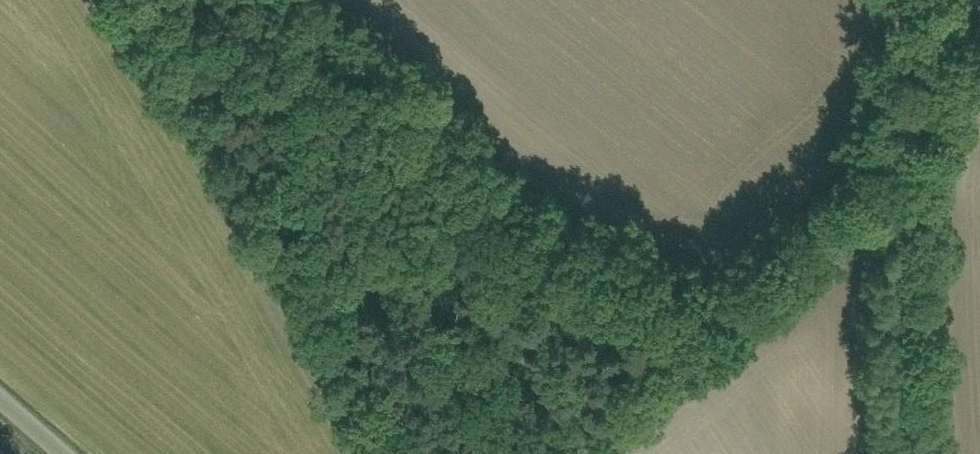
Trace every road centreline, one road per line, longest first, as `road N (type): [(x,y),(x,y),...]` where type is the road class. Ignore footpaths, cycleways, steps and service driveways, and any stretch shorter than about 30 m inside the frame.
road 1 (track): [(897,453),(892,220),(912,127),(908,0)]

